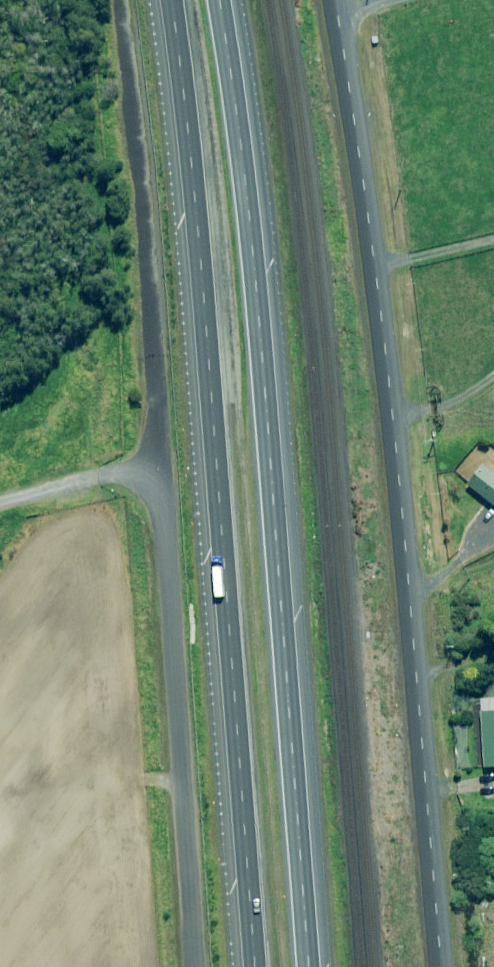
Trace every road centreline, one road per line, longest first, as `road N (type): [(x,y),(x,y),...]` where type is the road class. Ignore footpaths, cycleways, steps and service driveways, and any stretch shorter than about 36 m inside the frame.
road 1 (unclassified): [(335,0),(392,413),(440,966)]
road 2 (motorway): [(219,0),(241,146),(309,966)]
road 3 (unclassified): [(197,966),(129,89),(112,0)]
road 4 (motorway): [(252,966),(190,174),(169,0)]

